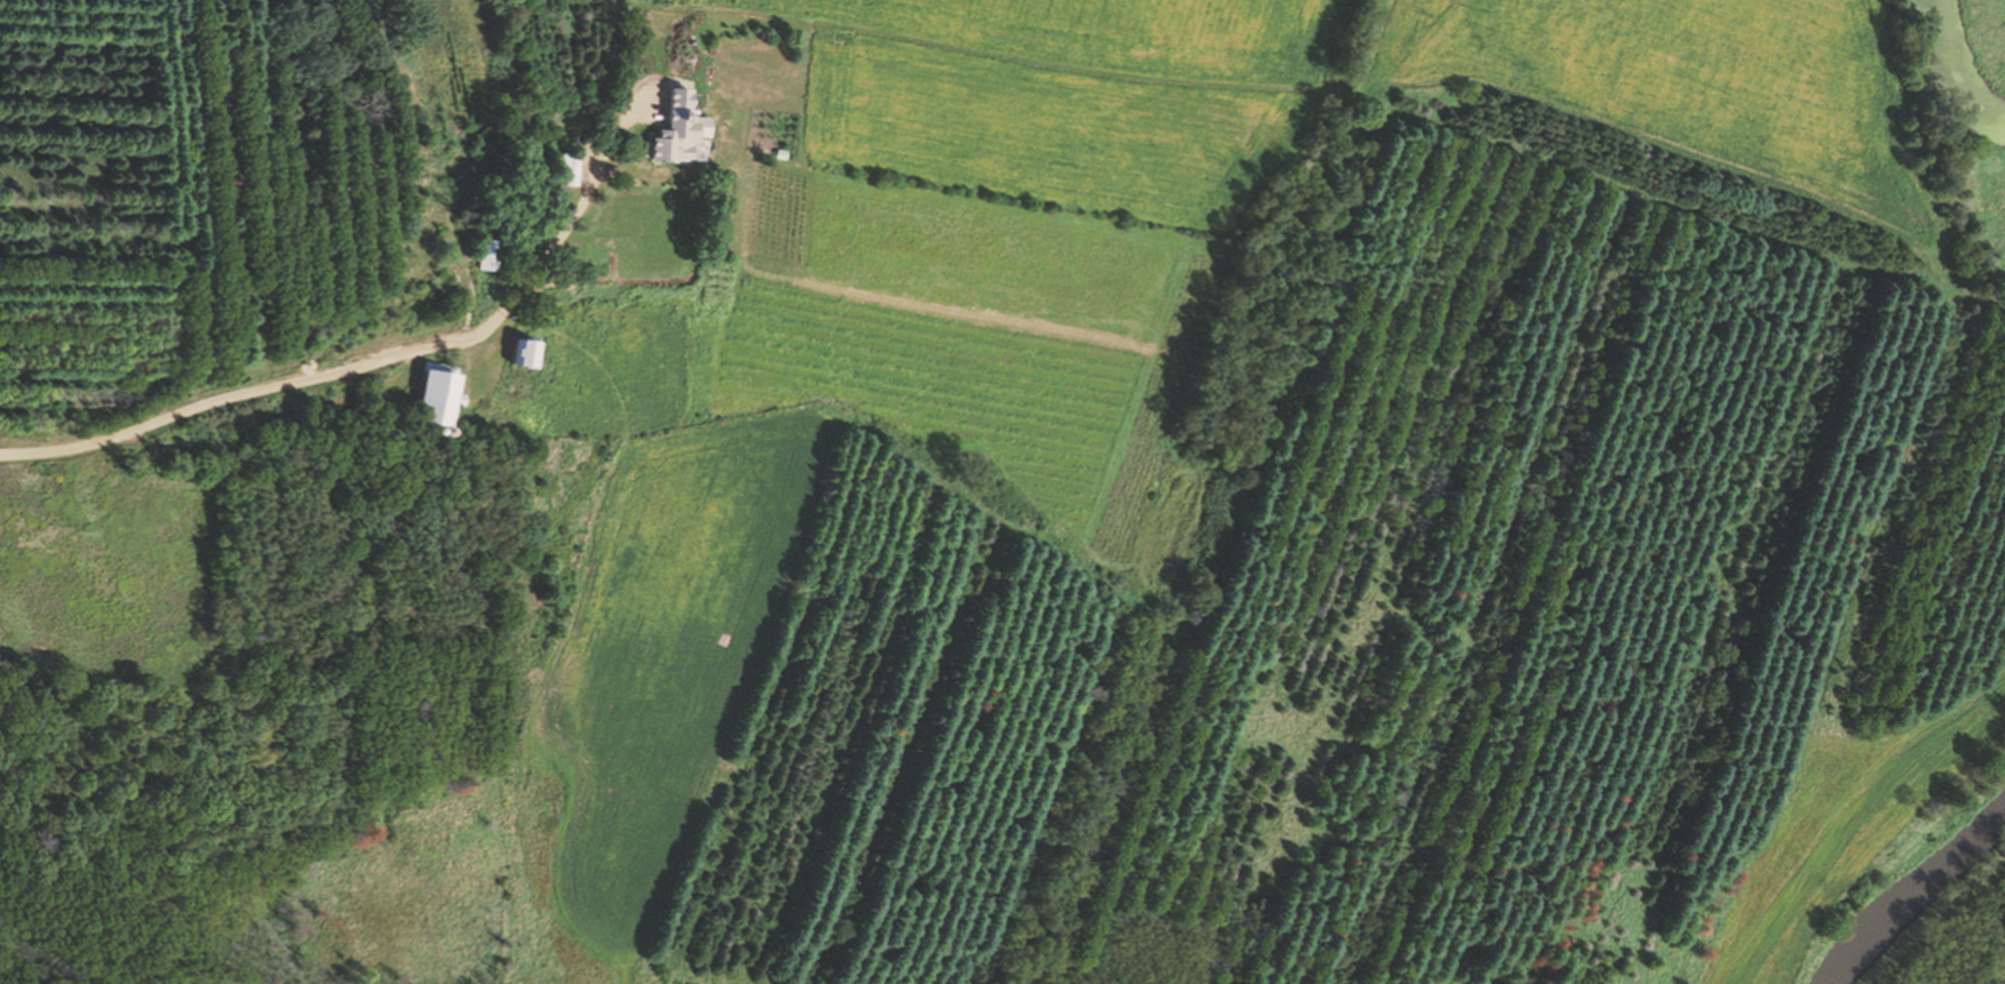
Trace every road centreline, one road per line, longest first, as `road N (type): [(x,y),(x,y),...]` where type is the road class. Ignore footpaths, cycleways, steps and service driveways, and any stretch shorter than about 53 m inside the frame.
road 1 (residential): [(0,453),(57,450),(260,391)]

